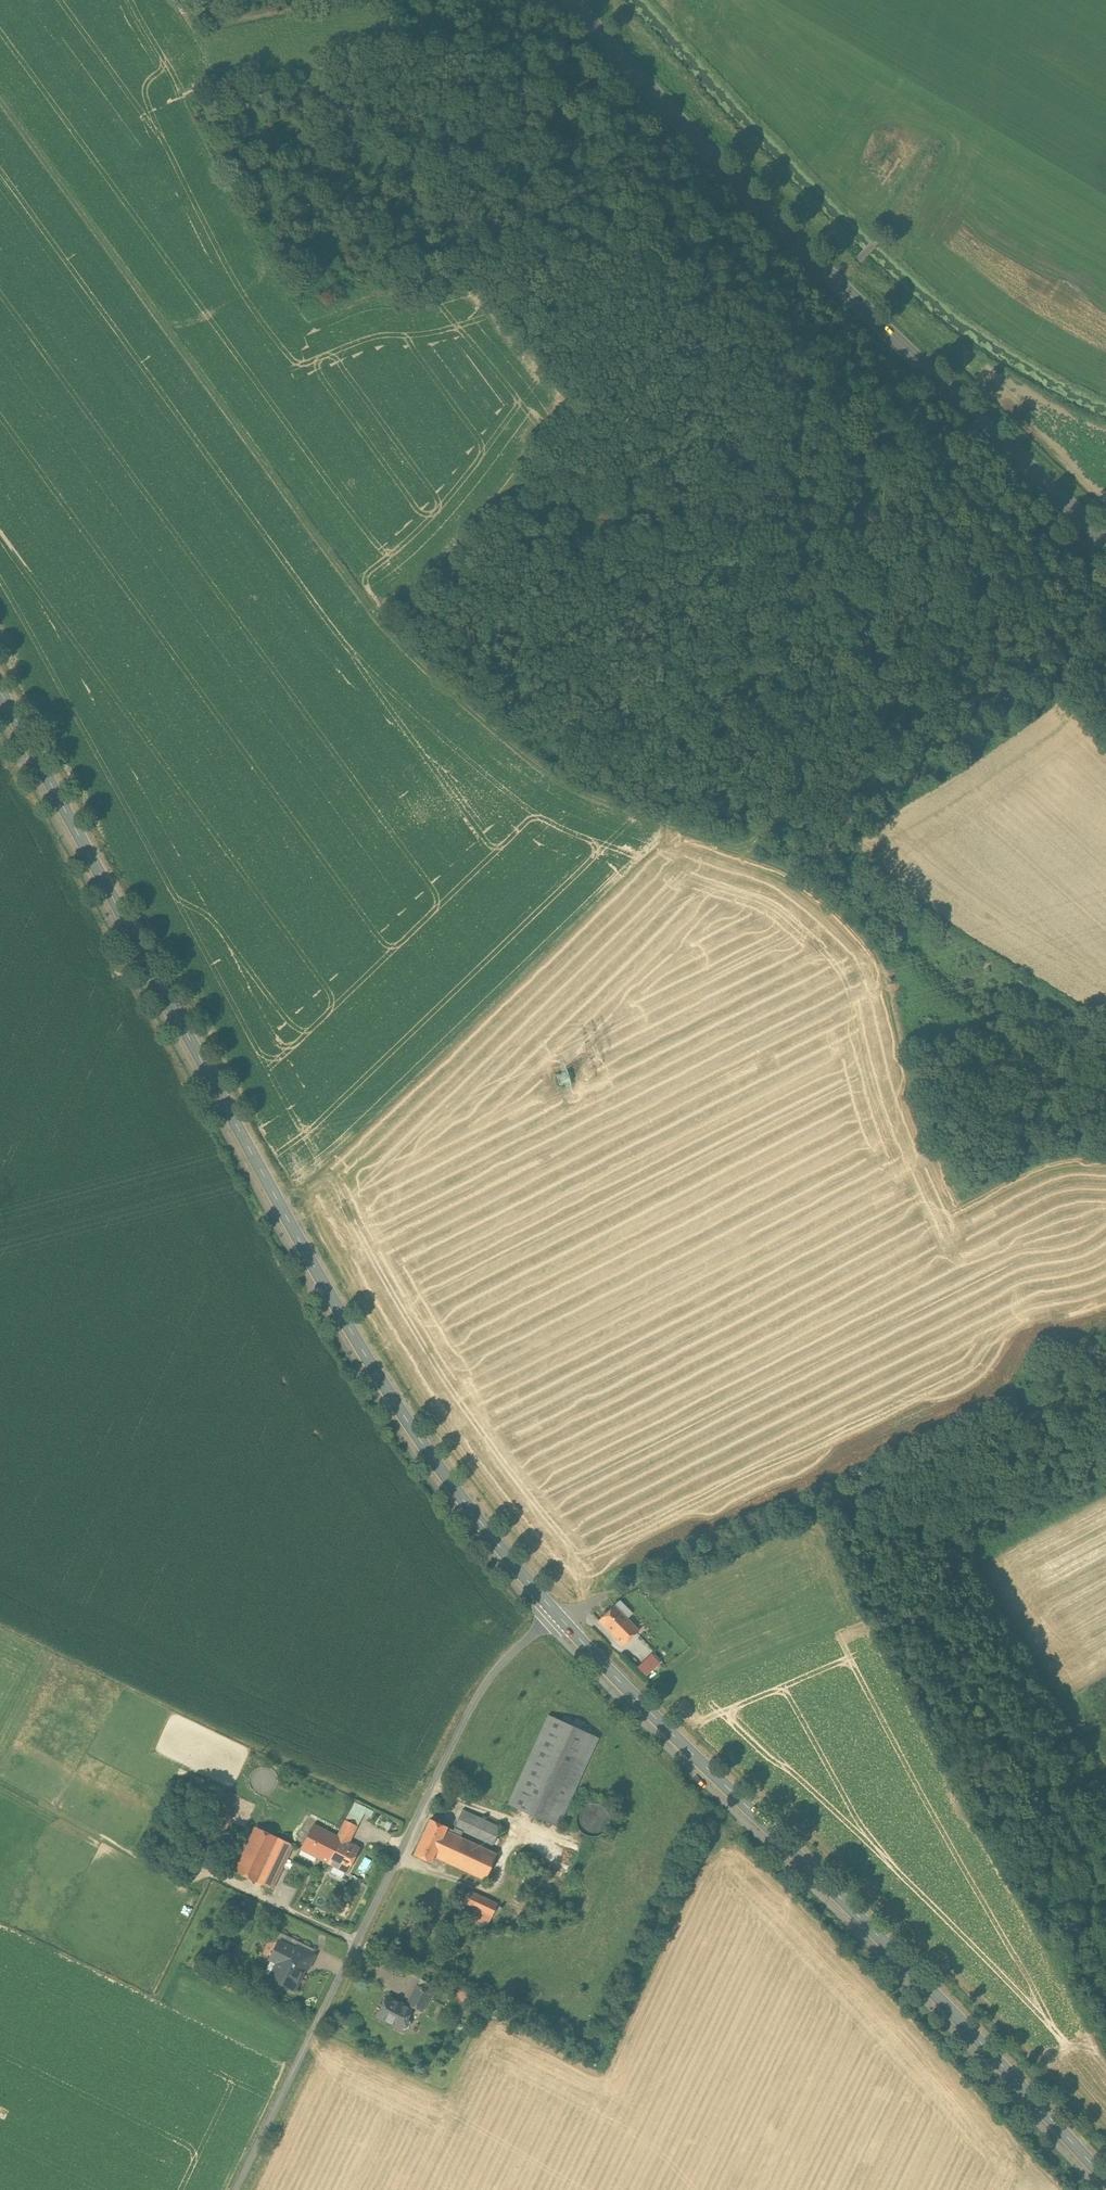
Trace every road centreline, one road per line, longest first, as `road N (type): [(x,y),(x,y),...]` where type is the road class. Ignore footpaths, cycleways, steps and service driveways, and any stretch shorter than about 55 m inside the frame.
road 1 (secondary): [(1105,2176),(559,1617),(457,1492),(332,1299),(0,690)]
road 2 (track): [(0,102),(369,608),(490,730),(569,788),(740,851),(780,816),(857,839)]
road 3 (primary): [(574,0),(833,276),(1105,538)]
road 4 (unclassified): [(545,1623),(475,1696),(235,2189)]
road 5 (track): [(833,276),(897,213),(944,129)]

